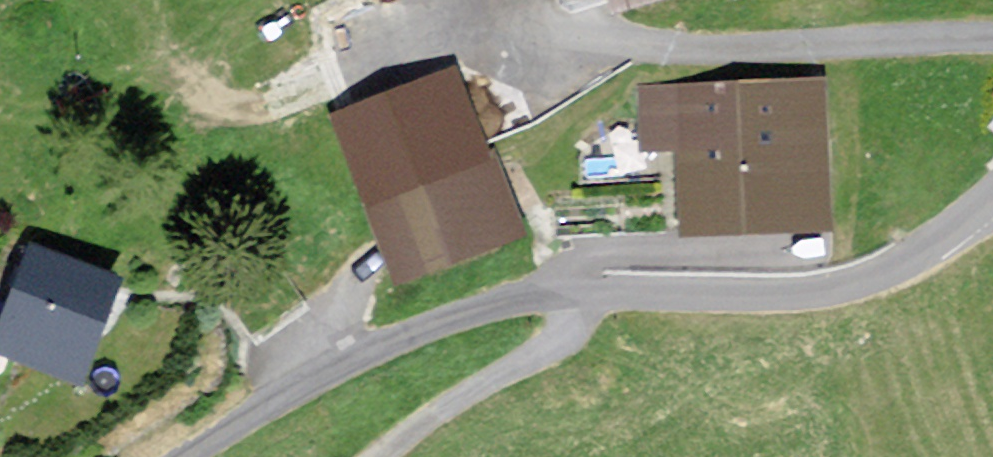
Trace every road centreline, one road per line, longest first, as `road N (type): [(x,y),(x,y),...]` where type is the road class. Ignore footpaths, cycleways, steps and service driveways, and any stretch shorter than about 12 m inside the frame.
road 1 (unclassified): [(992,194),(920,252),(817,293),(577,292)]
road 2 (unclassified): [(577,292),(488,306),(357,357),(186,456)]
road 3 (track): [(671,52),(992,49)]
road 4 (unclassified): [(577,292),(571,329),(556,344),(378,456)]

